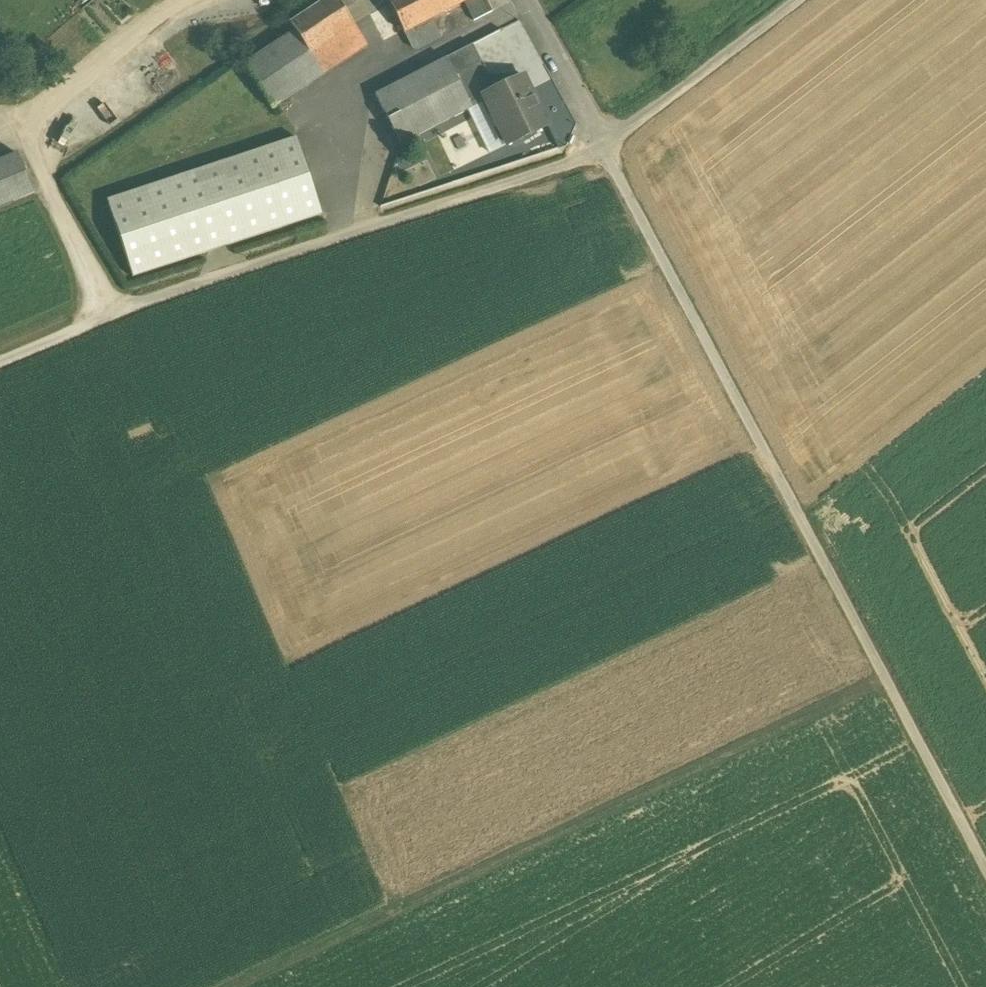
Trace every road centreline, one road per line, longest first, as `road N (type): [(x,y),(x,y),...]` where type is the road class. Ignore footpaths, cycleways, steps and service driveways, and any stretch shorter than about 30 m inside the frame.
road 1 (track): [(985,871),(606,146)]
road 2 (track): [(236,986),(888,683)]
road 3 (track): [(0,361),(109,314),(606,146)]
road 4 (track): [(606,146),(796,0)]
road 5 (residential): [(526,0),(606,146)]

